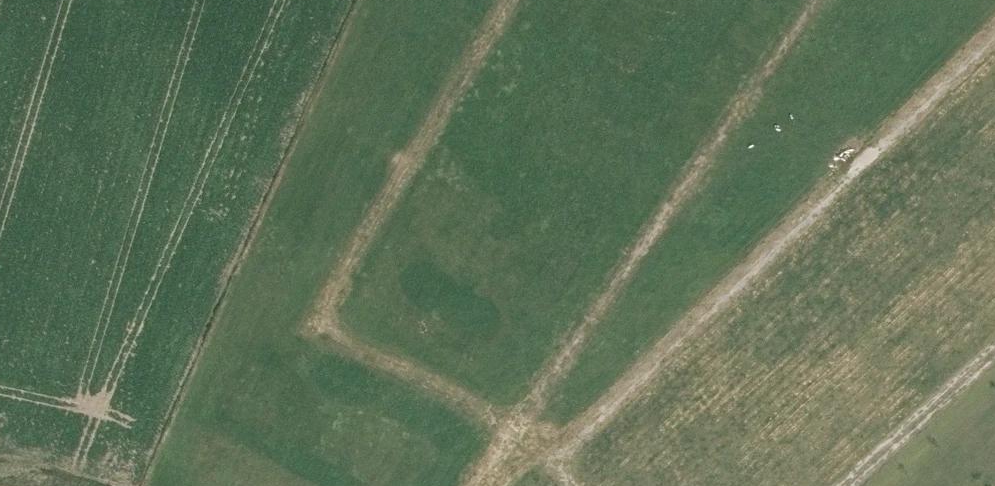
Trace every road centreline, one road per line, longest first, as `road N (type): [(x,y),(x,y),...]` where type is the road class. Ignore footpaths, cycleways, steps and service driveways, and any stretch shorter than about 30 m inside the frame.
road 1 (residential): [(994,37),(554,464)]
road 2 (residential): [(508,0),(309,326),(434,384),(513,433)]
road 3 (residential): [(816,0),(513,433)]
road 4 (residential): [(844,485),(994,350)]

